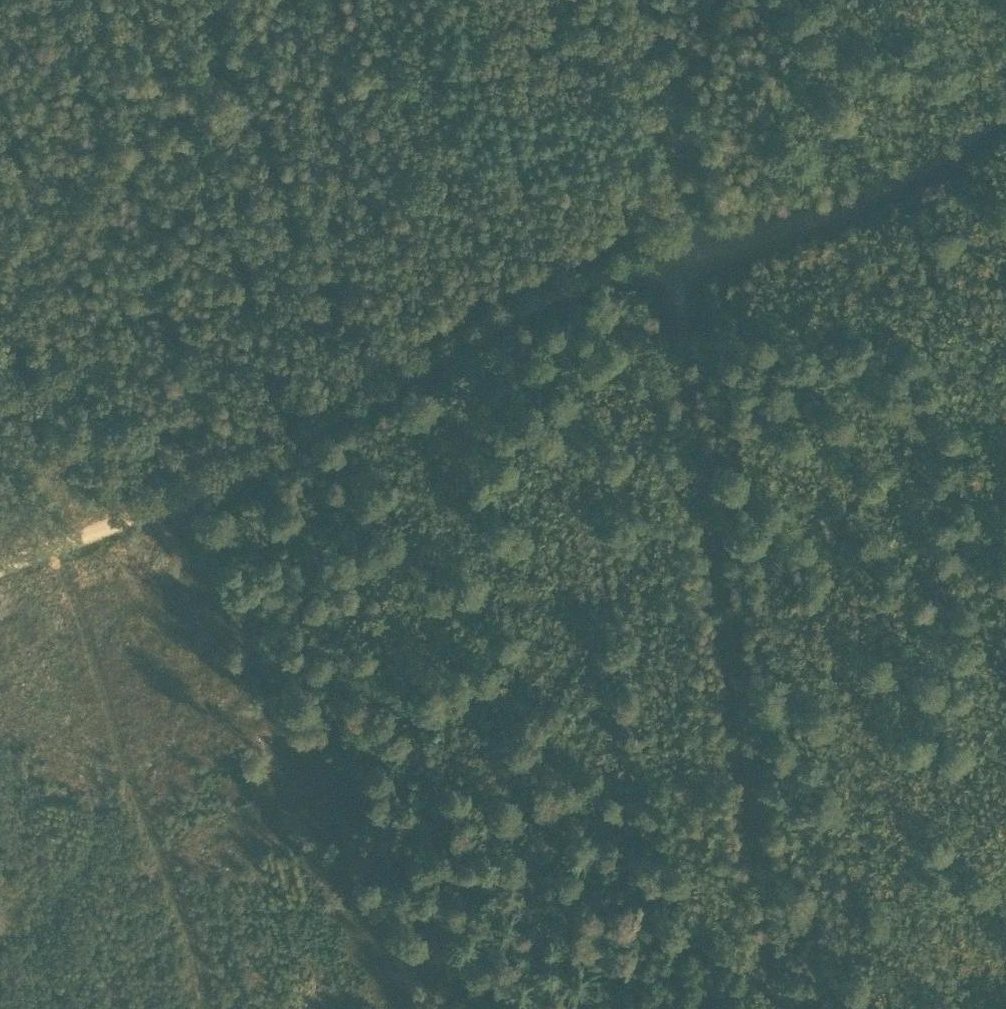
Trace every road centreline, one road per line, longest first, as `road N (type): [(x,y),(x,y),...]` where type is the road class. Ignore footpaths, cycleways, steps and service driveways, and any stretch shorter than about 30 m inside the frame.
road 1 (track): [(789,1008),(728,624),(683,256)]
road 2 (track): [(683,256),(527,310),(235,481),(0,572)]
road 3 (track): [(1005,112),(897,184),(683,256)]
road 4 (track): [(683,256),(645,0)]

